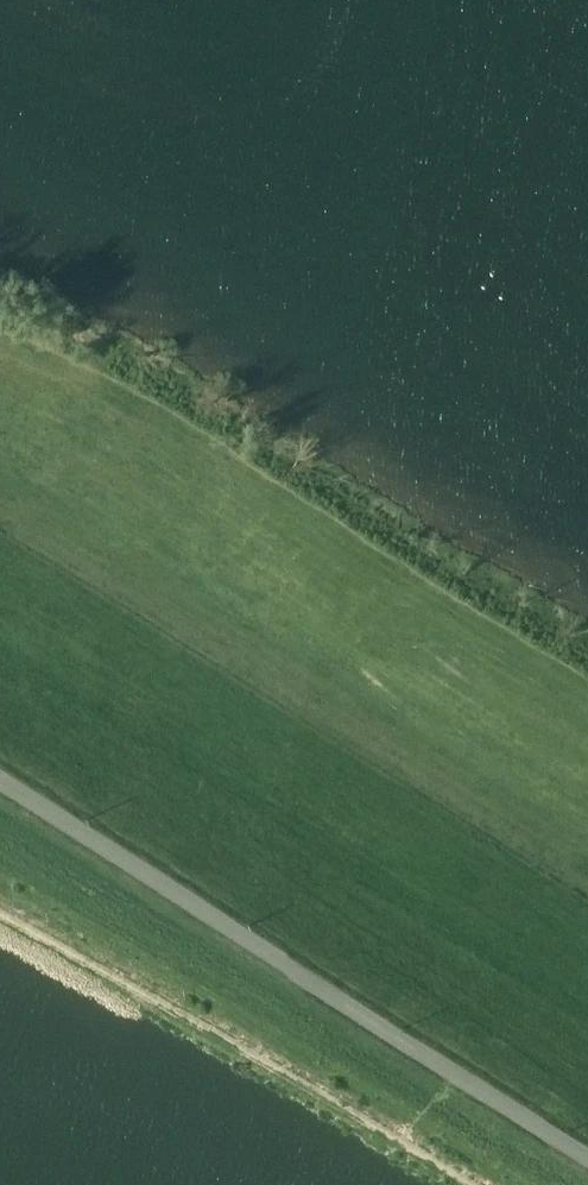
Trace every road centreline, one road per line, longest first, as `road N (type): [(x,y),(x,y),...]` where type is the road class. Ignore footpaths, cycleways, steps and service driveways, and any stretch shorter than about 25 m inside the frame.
road 1 (unclassified): [(0,775),(587,1151)]

